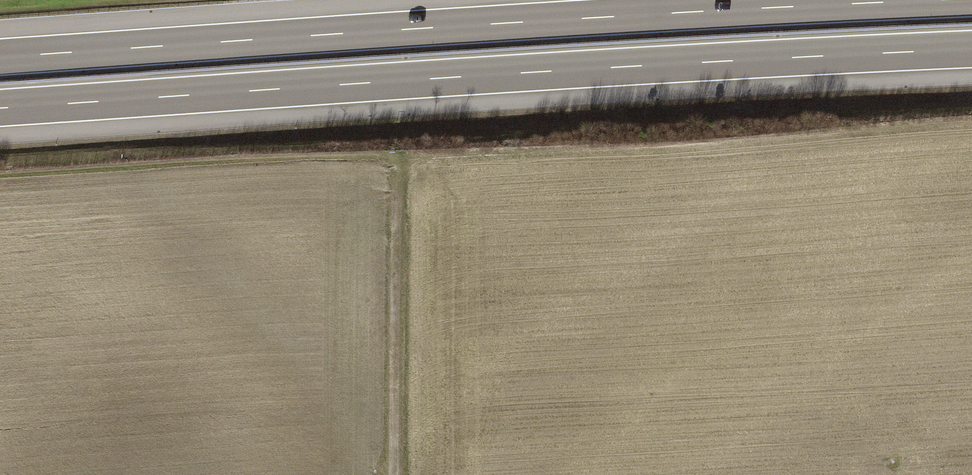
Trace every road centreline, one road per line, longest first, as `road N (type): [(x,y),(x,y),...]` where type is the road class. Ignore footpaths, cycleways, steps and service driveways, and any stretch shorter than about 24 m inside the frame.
road 1 (motorway): [(0,108),(971,49)]
road 2 (motorway): [(943,0),(0,57)]
road 3 (track): [(392,158),(392,474)]

